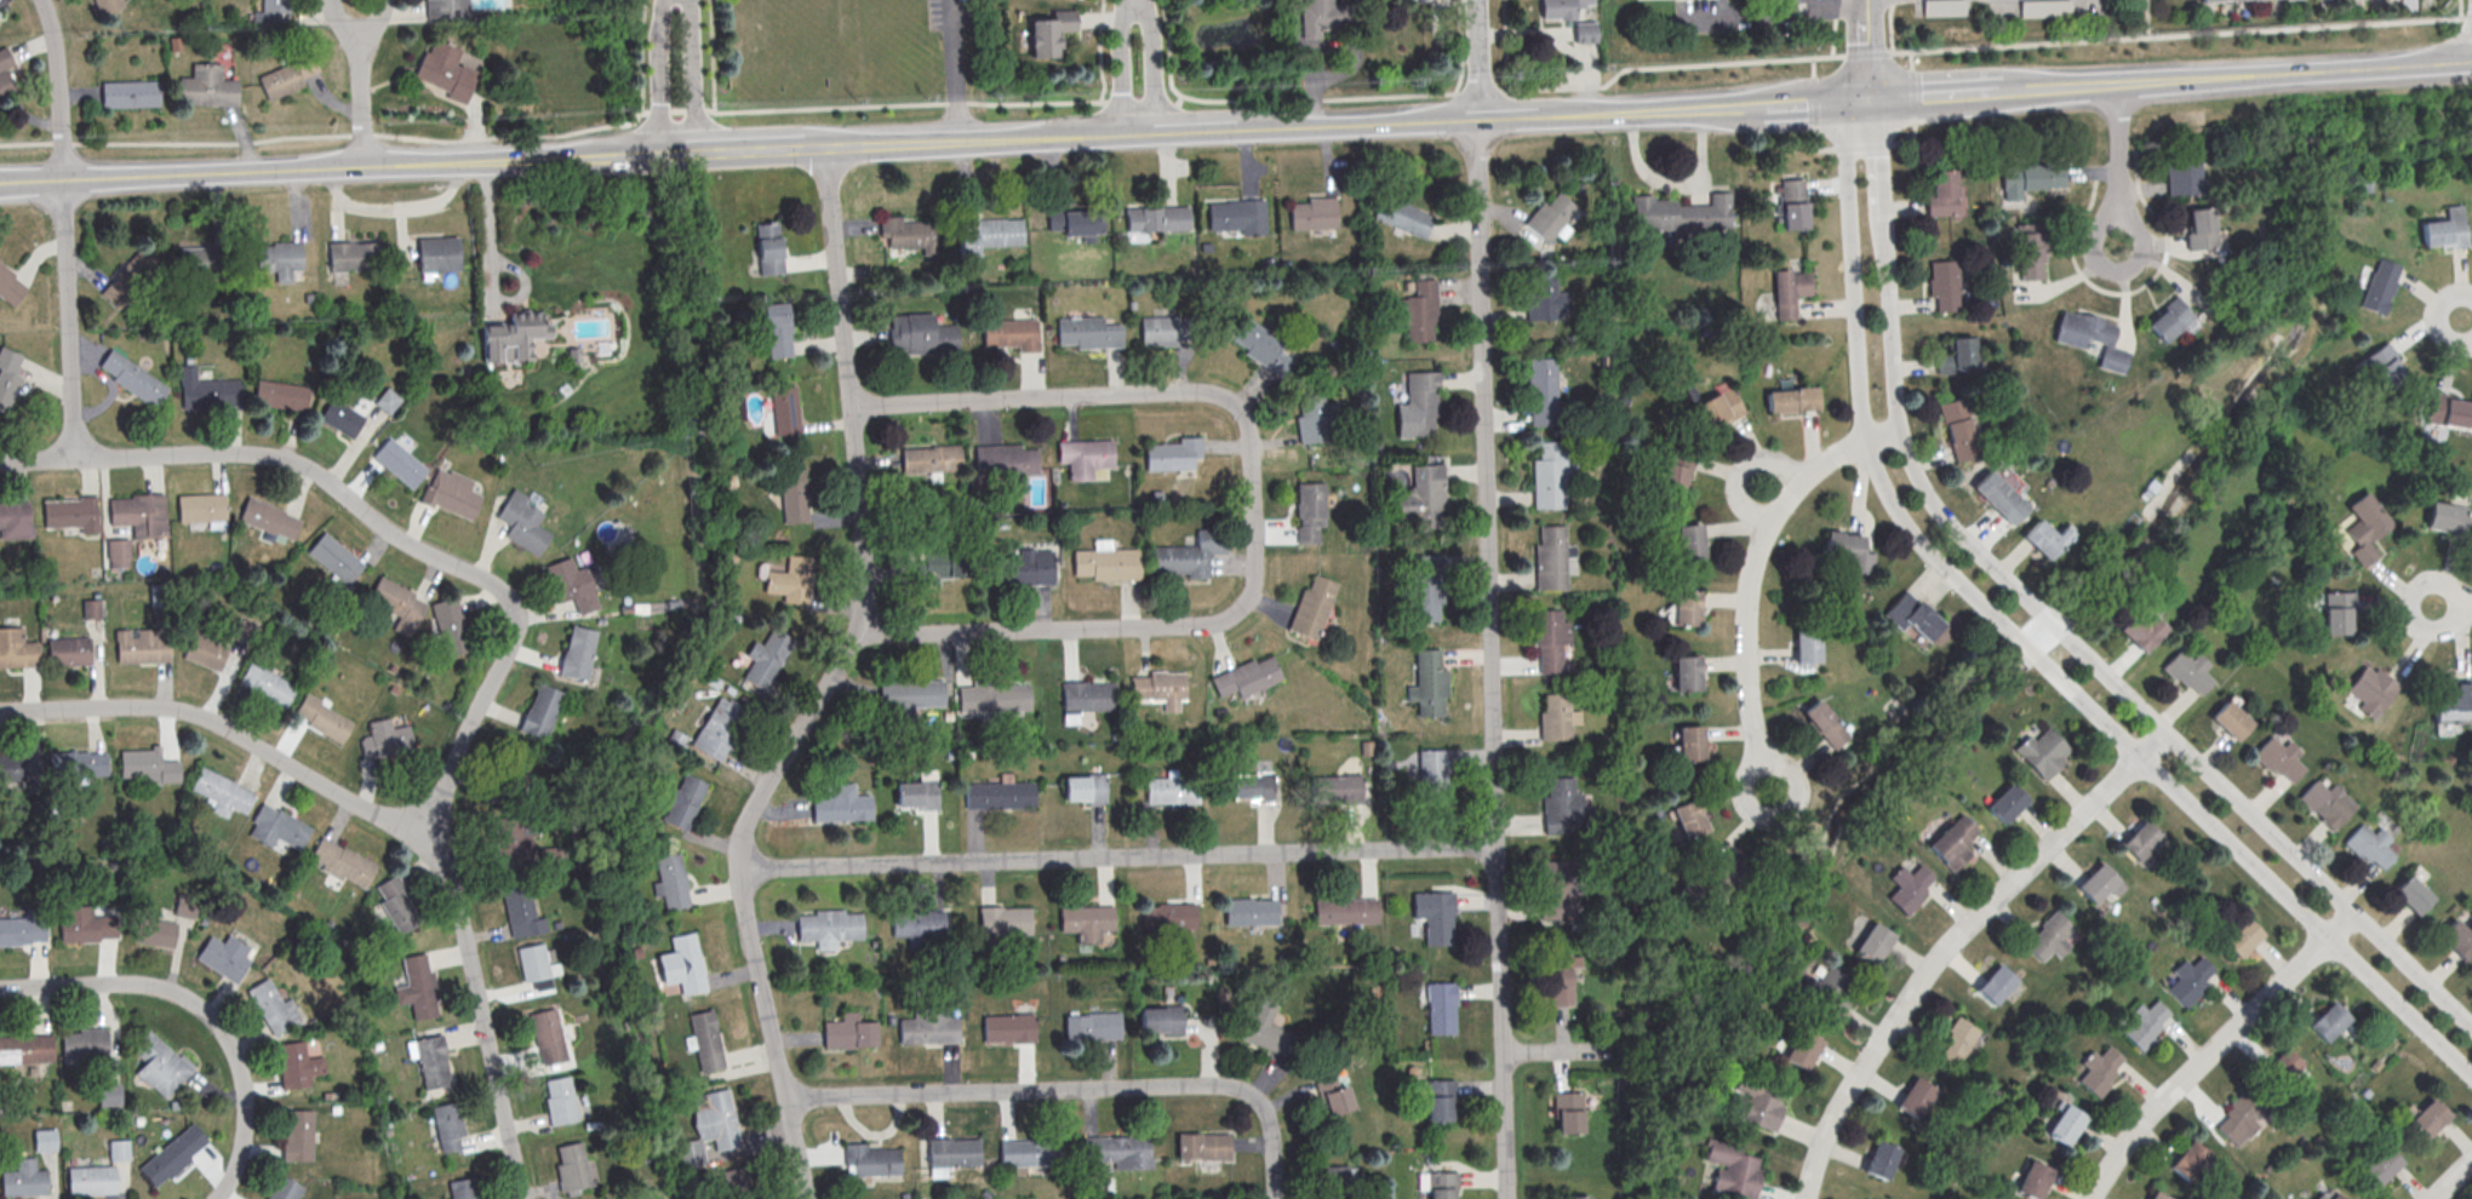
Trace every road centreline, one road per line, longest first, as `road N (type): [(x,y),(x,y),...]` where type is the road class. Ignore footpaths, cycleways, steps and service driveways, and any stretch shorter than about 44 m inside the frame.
road 1 (residential): [(1508,1198),(1477,0)]
road 2 (residential): [(522,1198),(442,842),(447,775),(508,655),(511,602),(389,532),(301,463),(252,452),(71,455)]
road 3 (residential): [(807,1198),(740,866),(745,824),(853,638),(865,586),(825,147)]
road 4 (residential): [(857,623),(925,633),(1200,625),(1242,607),(1254,585),(1254,556),(1247,426),(1217,396),(1177,391),(851,407)]
road 5 (residential): [(1495,844),(740,866)]
road 6 (residential): [(1804,1198),(1822,1138),(1858,1072),(1947,945),(2167,730)]
road 7 (residential): [(2039,656),(2471,1073)]
road 8 (secondary): [(657,154),(59,180)]
road 9 (residential): [(1861,98),(1848,160),(1865,440),(1899,512),(2014,633)]
road 10 (residential): [(1273,1198),(1266,1113),(1231,1086),(785,1098)]
road 11 (residential): [(2038,612),(1950,527),(1910,458),(1894,388),(1879,159),(1861,98)]
road 12 (residential): [(2471,1027),(2064,636)]
road 13 (residential): [(447,862),(388,819),(202,717),(150,706),(0,712)]
road 14 (residential): [(71,455),(57,63),(42,0)]
road 15 (residential): [(1761,762),(1745,652),(1757,545),(1810,471),(1900,426)]
road 16 (residential): [(2085,1198),(2125,1135),(2351,912)]
road 17 (secondary): [(2471,61),(2112,85)]
road 18 (secondary): [(1161,130),(825,147)]
road 19 (secondary): [(1861,98),(1534,115)]
road 20 (residential): [(244,1103),(234,1051),(187,994),(153,982),(0,985)]
road 21 (secondary): [(2112,85),(1861,98)]
road 22 (secondary): [(1476,117),(1237,126)]
road 23 (residential): [(1779,815),(1795,801),(1796,780),(1781,763),(1761,762),(1744,776),(1743,797),(1757,814),(1779,815)]
road 24 (residential): [(2119,269),(2139,262),(2147,242),(2139,223),(2119,214),(2100,222),(2092,241),(2100,262),(2119,269)]
road 25 (secondary): [(825,147),(657,154)]
road 26 (residential): [(364,167),(360,0)]
road 27 (residential): [(663,0),(657,154)]
road 28 (residential): [(2410,608),(2419,625),(2437,631),(2454,623),(2460,604),(2451,587),(2433,583),(2416,591),(2410,608)]
road 29 (residential): [(702,151),(694,0)]
road 30 (residential): [(1129,0),(1121,27),(1125,132)]
road 31 (residential): [(1161,130),(1145,0)]
road 32 (residential): [(2119,214),(2112,85)]

